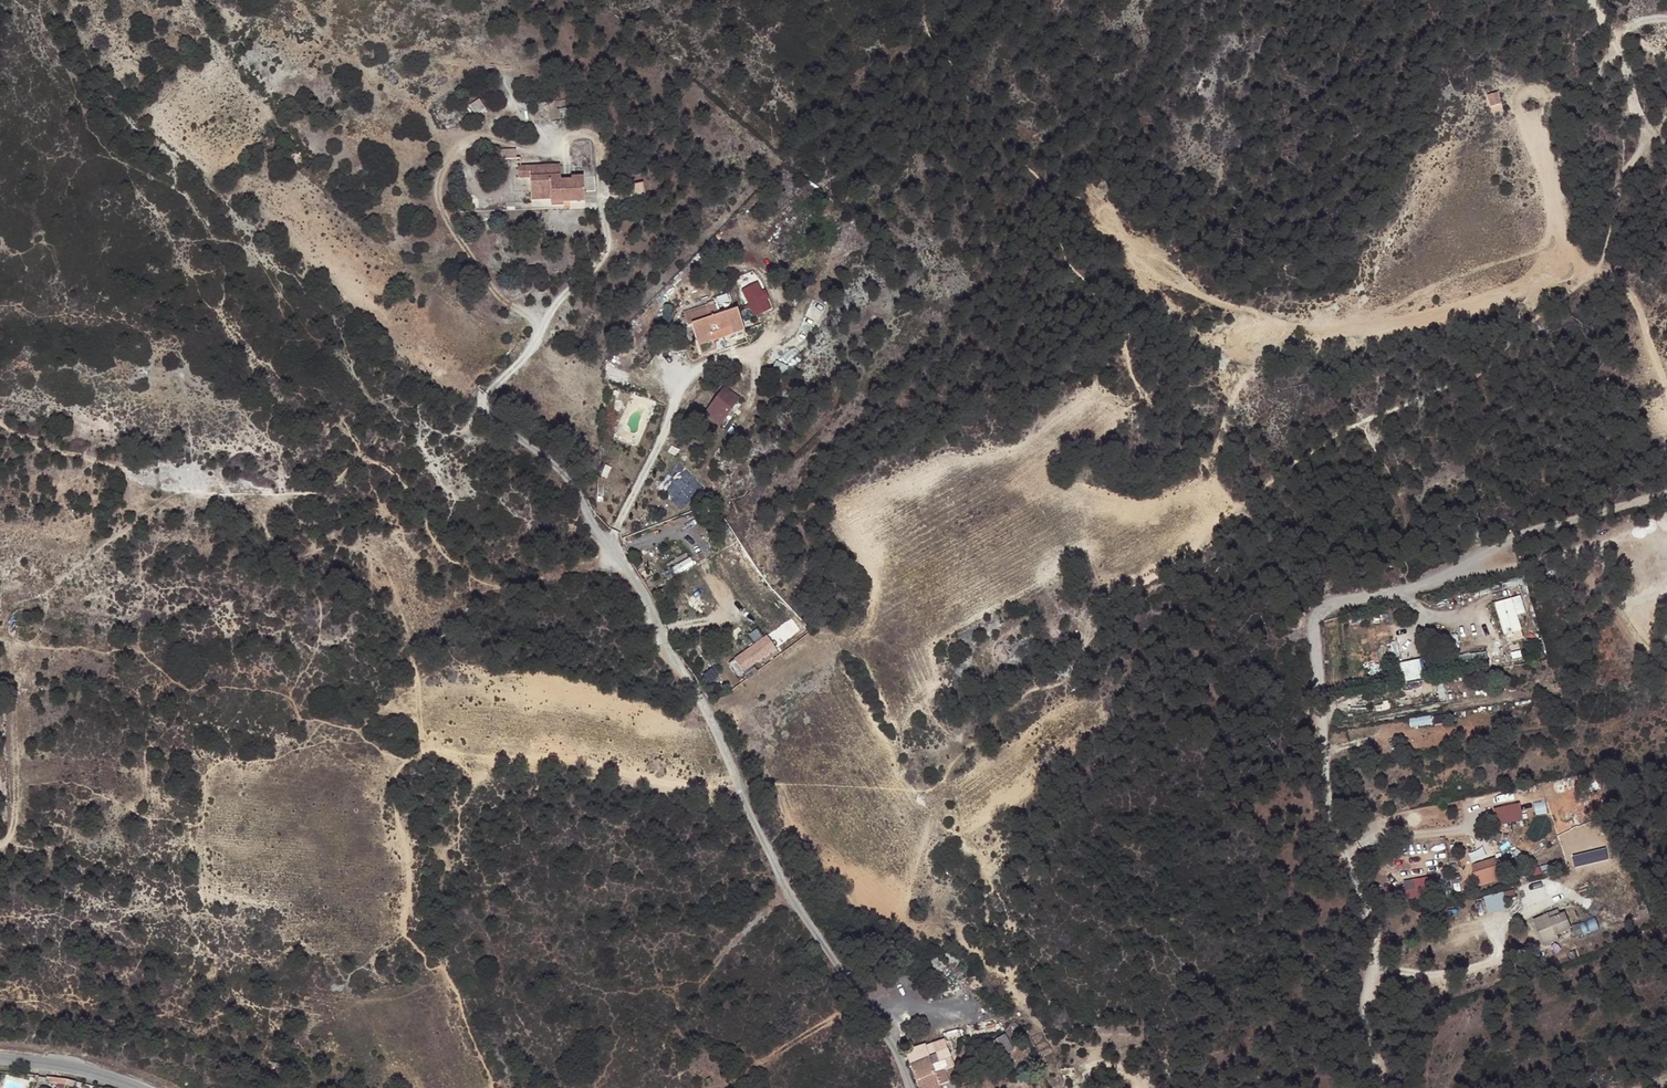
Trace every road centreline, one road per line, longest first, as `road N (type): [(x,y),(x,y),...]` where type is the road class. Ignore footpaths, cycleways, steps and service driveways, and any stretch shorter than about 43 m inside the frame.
road 1 (track): [(0,420),(43,451),(119,469),(171,497),(293,498),(362,460),(384,461),(453,561),(503,586),(622,563)]
road 2 (track): [(1666,146),(1633,108),(1618,35),(1597,0)]
road 3 (unclassified): [(0,1061),(134,1087)]

